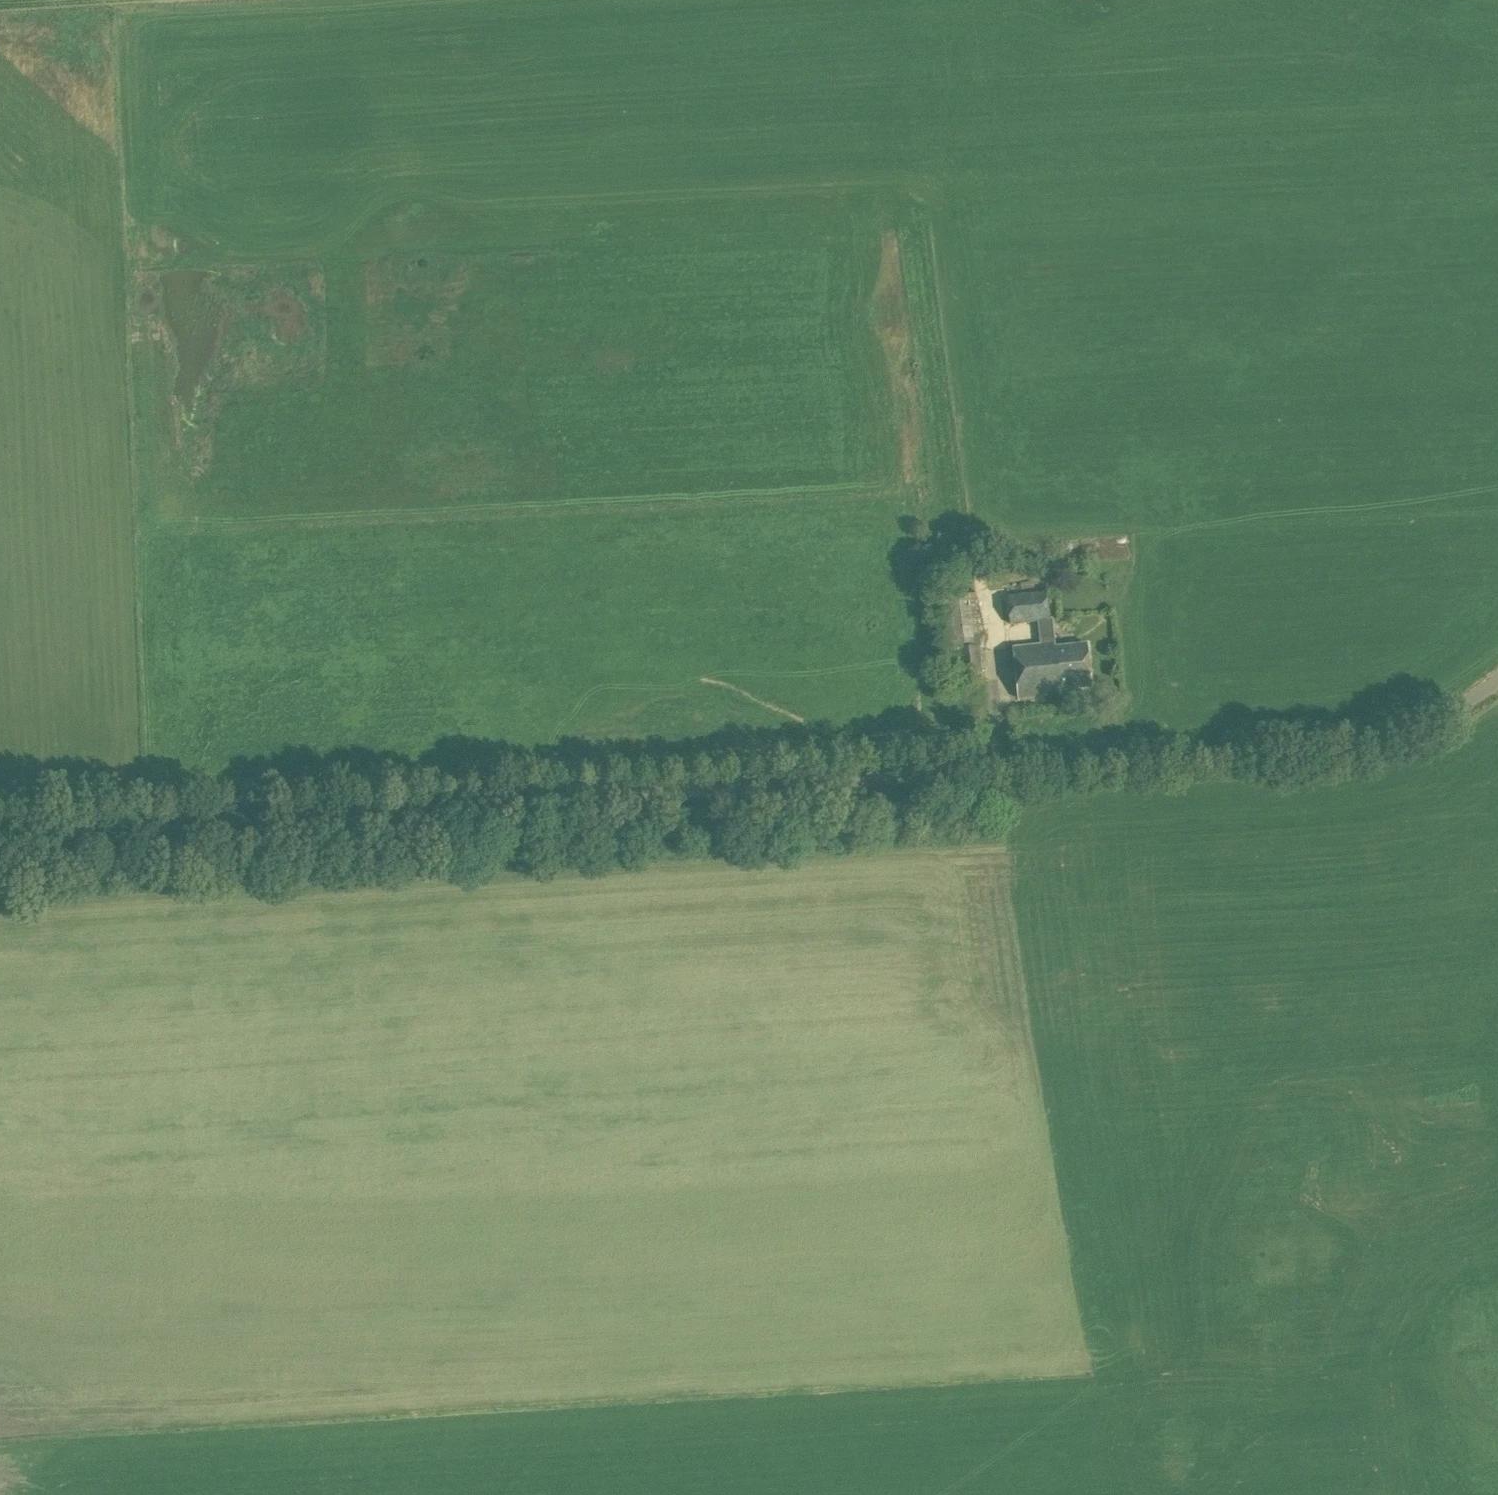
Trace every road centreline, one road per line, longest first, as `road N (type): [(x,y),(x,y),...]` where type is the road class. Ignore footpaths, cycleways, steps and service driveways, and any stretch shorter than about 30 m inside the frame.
road 1 (unclassified): [(0,832),(1337,748),(1417,732),(1497,682)]

